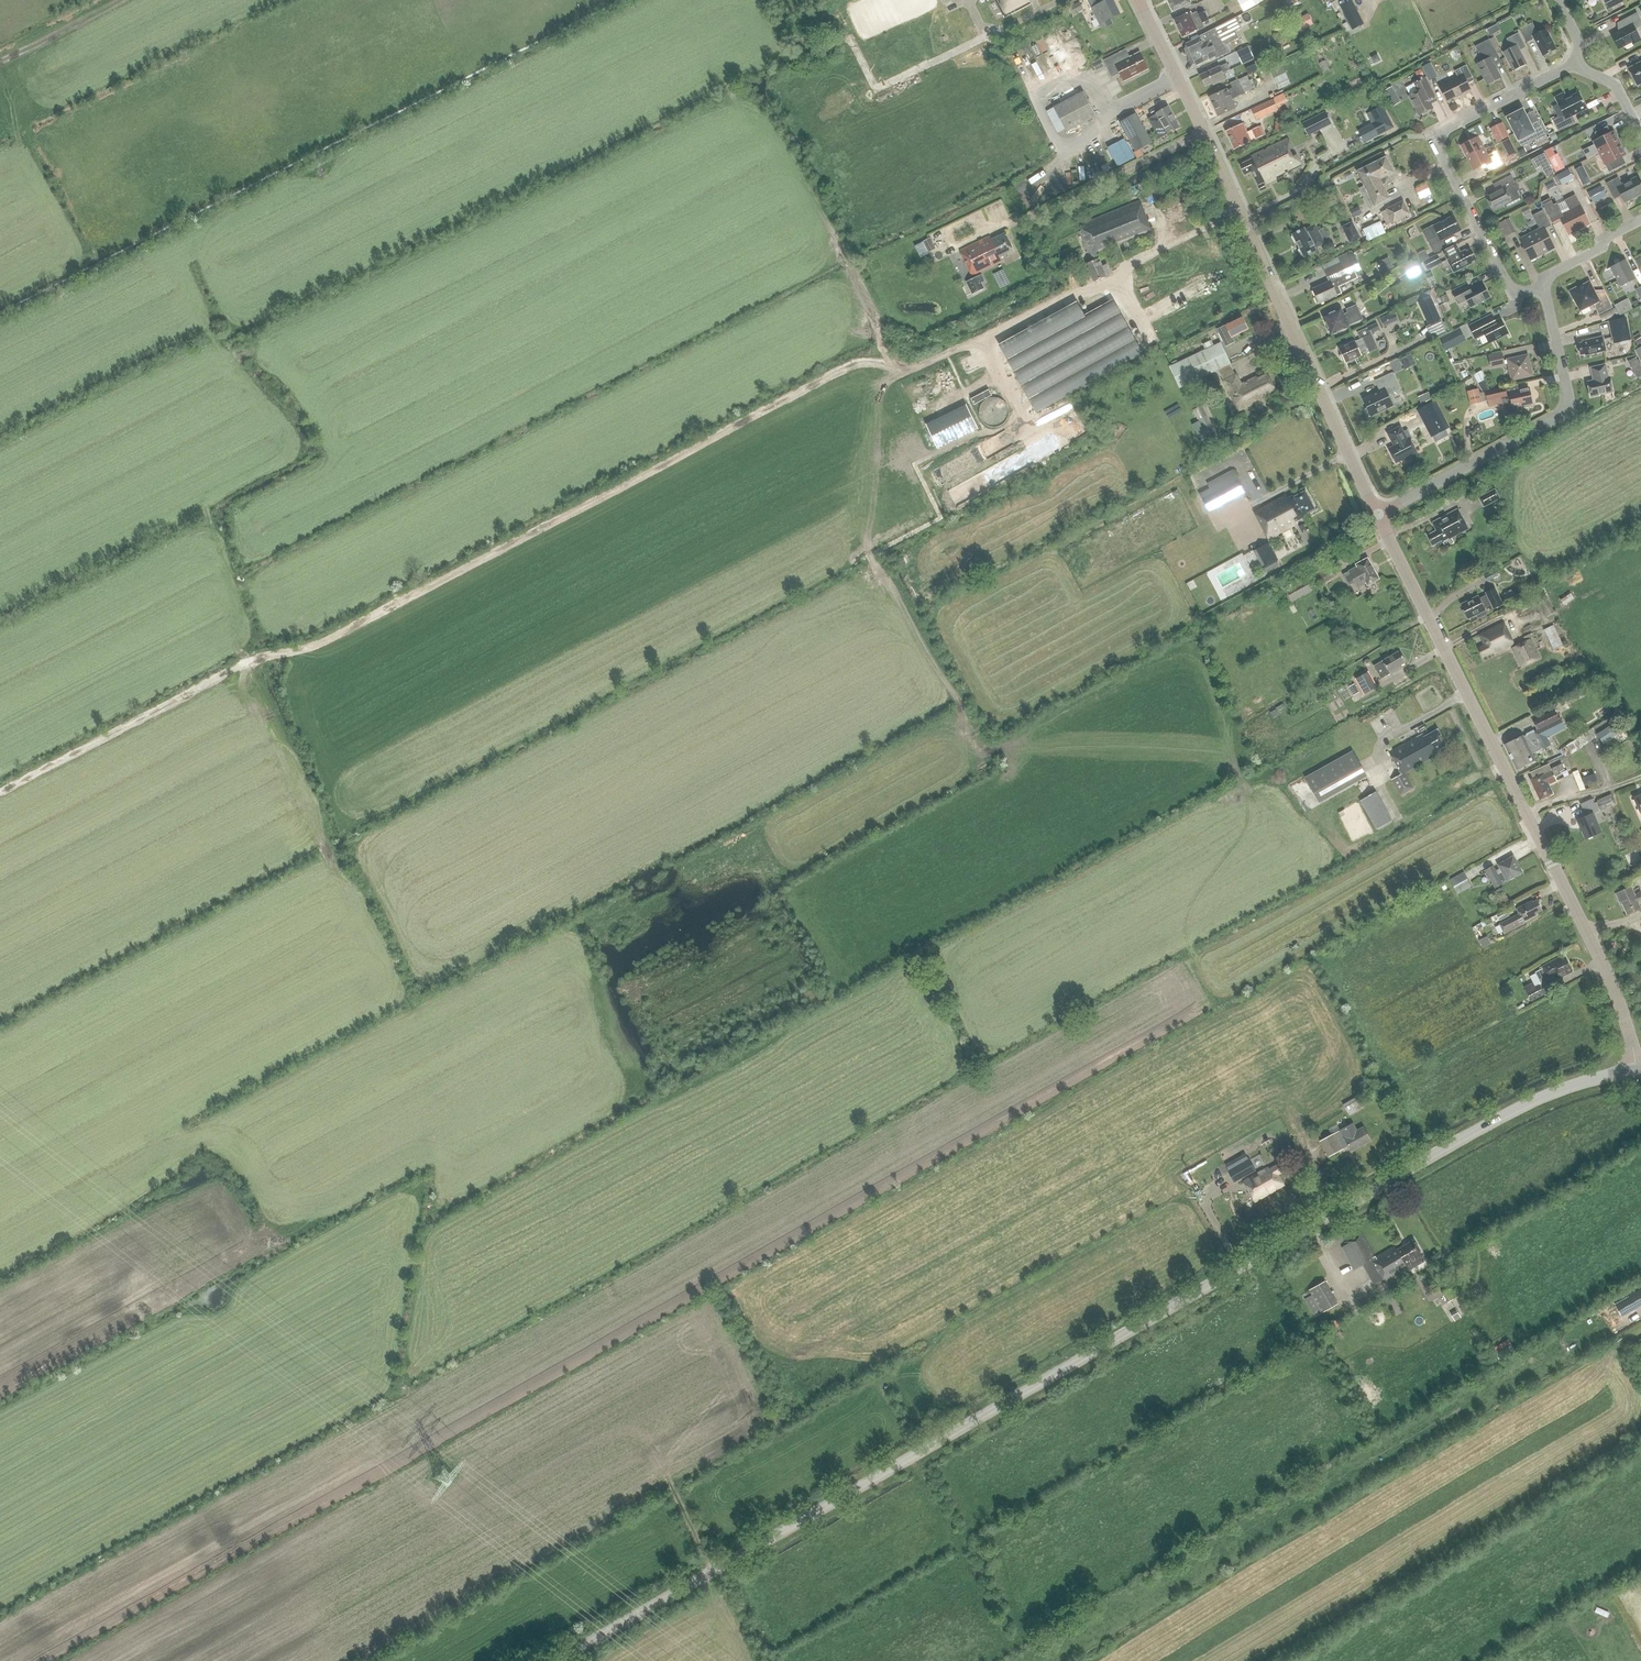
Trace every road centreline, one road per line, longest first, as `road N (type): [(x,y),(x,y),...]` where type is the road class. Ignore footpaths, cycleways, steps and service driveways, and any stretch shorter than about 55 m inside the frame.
road 1 (tertiary): [(558,1660),(1516,1109),(1636,1070)]
road 2 (tertiary): [(1636,1070),(1609,977),(1377,515)]
road 3 (tertiary): [(1377,515),(1139,0)]
road 4 (residential): [(1546,289),(1514,294),(1438,147),(1448,126),(1571,66)]
road 5 (residential): [(1377,515),(1569,410),(1546,289)]
road 6 (residential): [(1546,289),(1551,272),(1640,220)]

